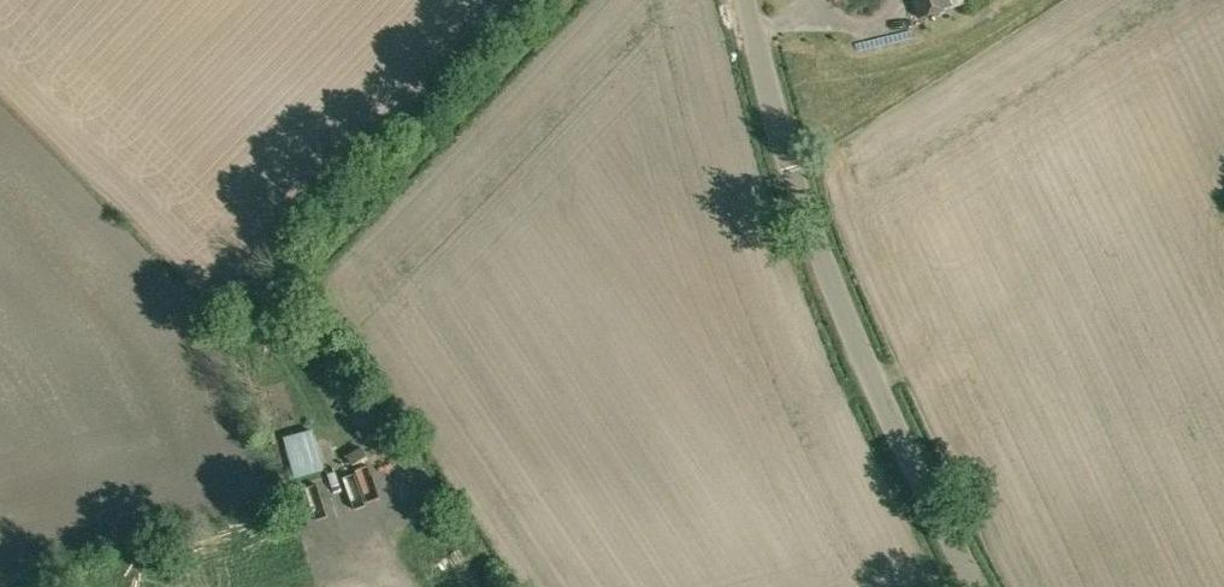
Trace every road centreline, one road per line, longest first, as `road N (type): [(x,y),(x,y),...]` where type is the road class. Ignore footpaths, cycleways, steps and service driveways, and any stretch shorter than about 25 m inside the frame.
road 1 (unclassified): [(985,586),(840,305),(790,170),(745,0)]

